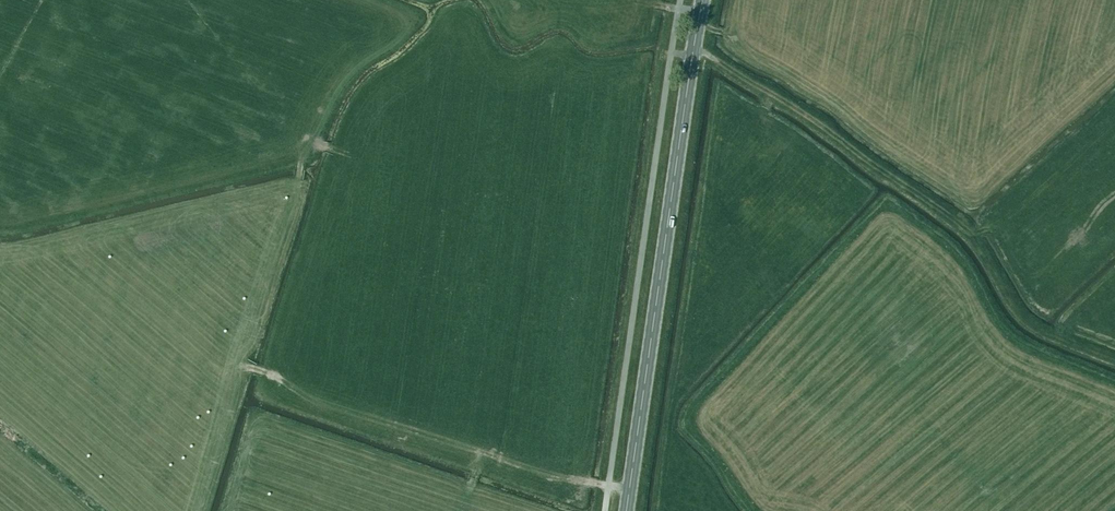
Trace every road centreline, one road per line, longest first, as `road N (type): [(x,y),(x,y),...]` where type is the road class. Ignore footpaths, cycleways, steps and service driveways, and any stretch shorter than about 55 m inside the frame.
road 1 (secondary): [(626,510),(703,0)]

